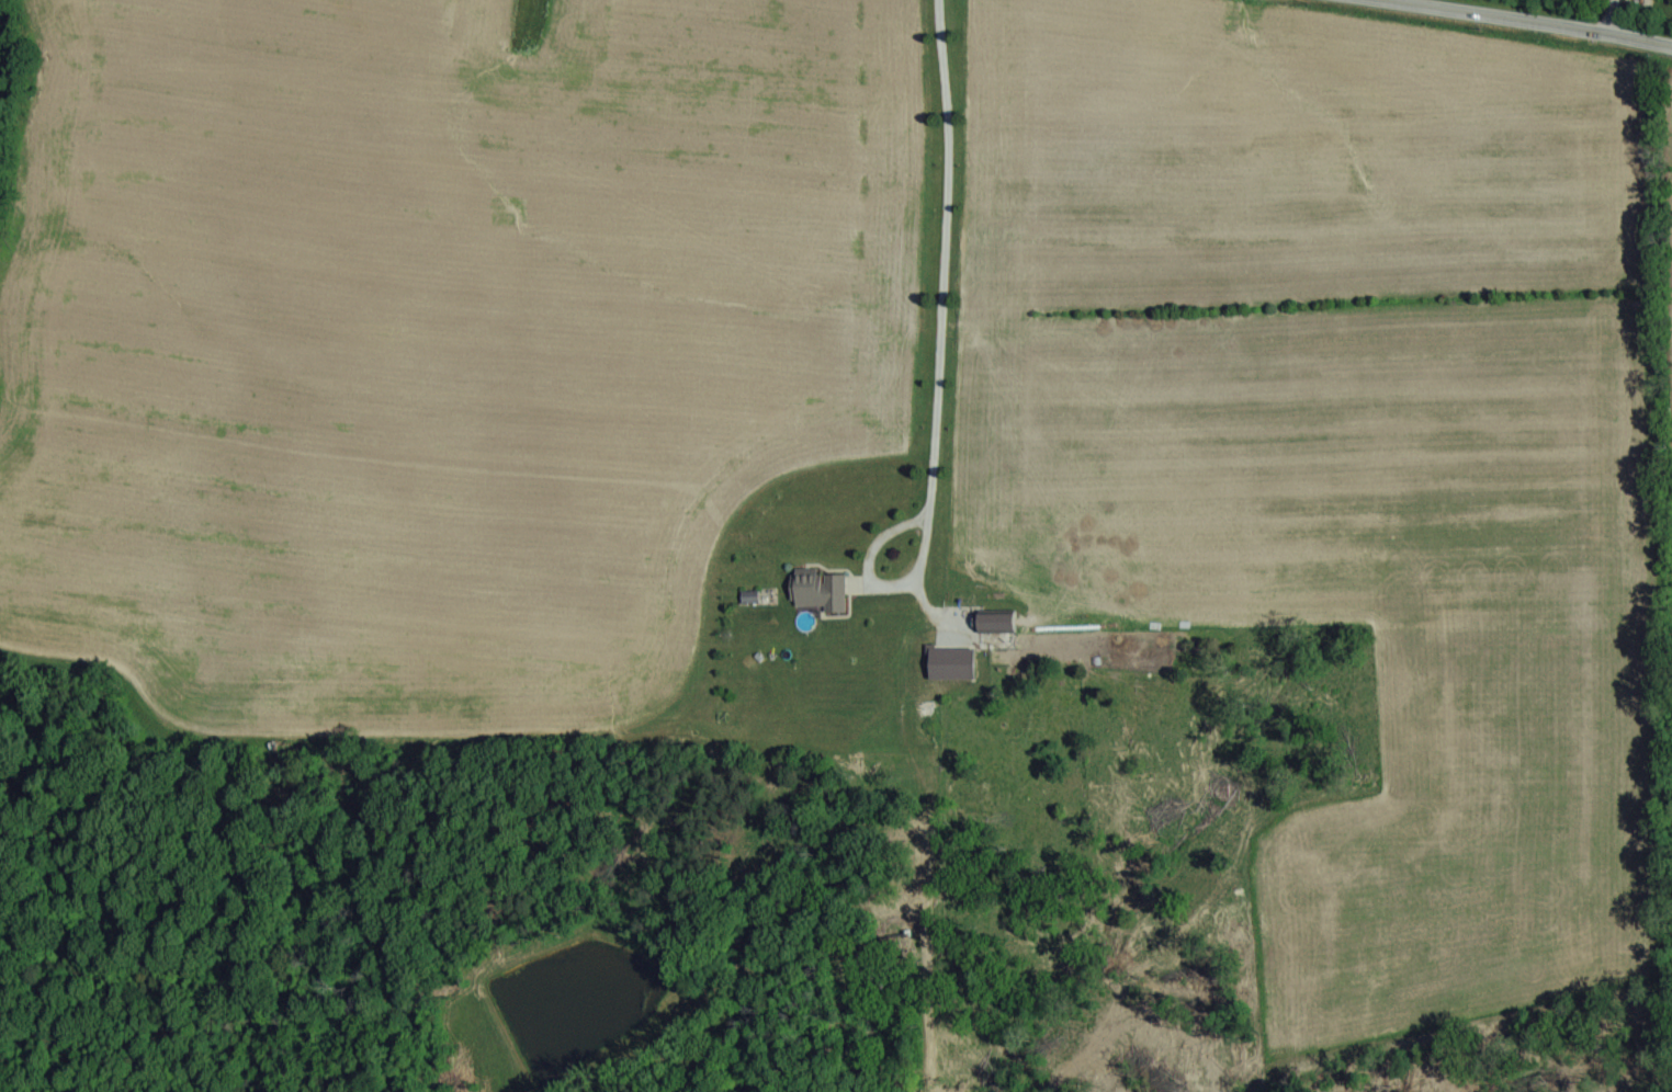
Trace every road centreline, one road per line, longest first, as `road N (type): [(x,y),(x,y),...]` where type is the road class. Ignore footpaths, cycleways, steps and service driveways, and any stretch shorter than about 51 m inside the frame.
road 1 (secondary): [(1423,0),(1671,39)]

